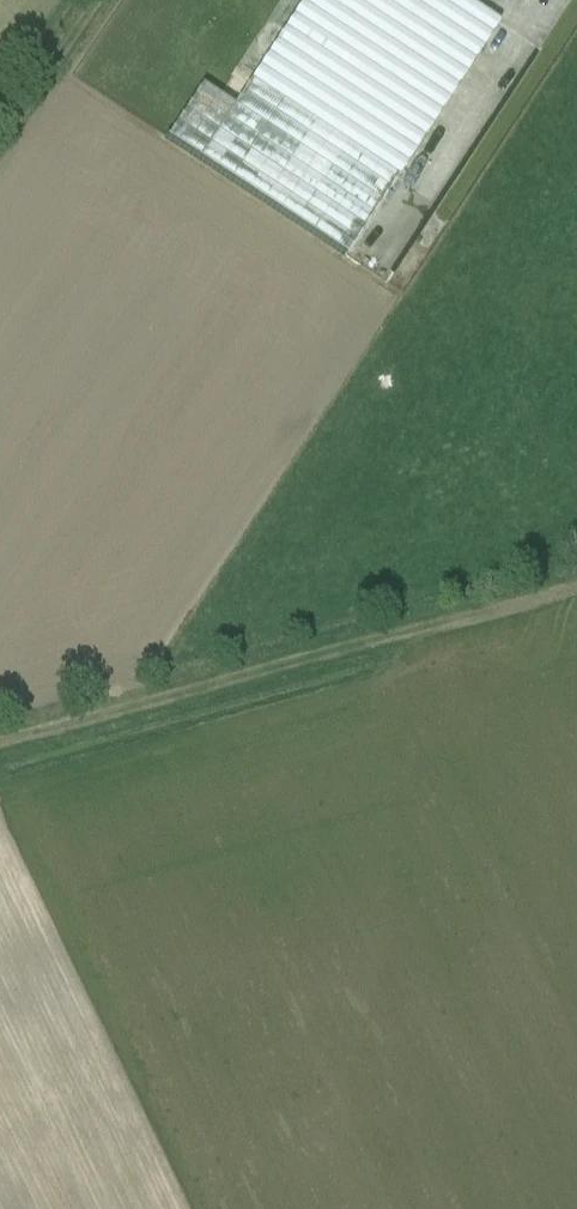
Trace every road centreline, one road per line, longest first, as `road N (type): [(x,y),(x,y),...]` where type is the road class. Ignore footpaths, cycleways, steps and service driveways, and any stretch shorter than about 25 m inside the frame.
road 1 (track): [(0,739),(576,576)]
road 2 (track): [(107,0),(0,156)]

